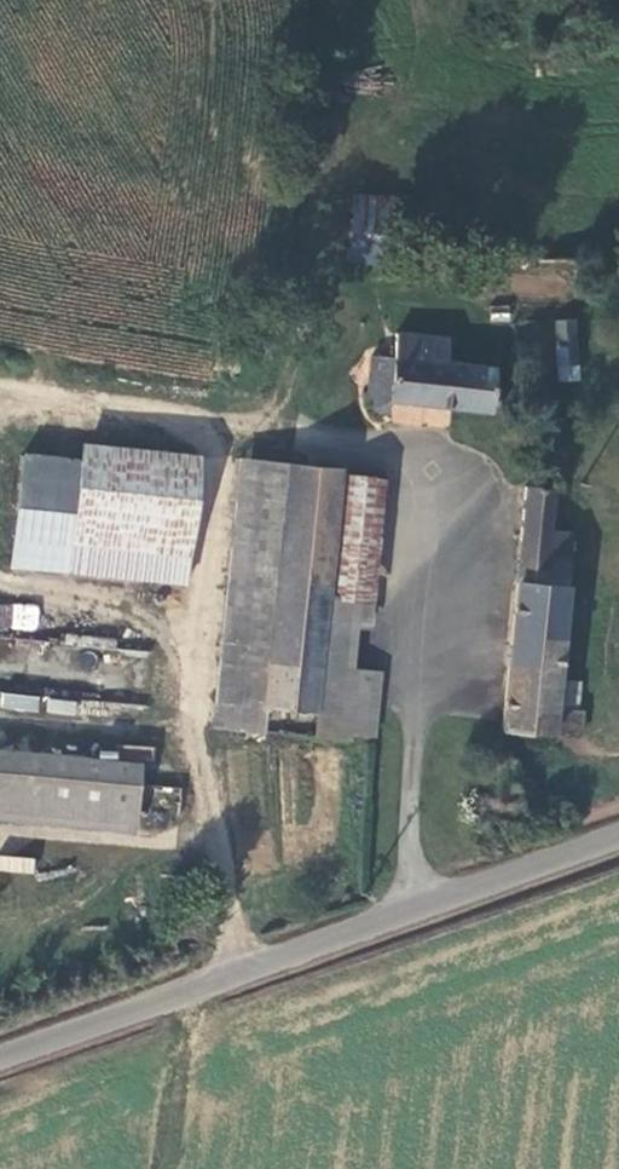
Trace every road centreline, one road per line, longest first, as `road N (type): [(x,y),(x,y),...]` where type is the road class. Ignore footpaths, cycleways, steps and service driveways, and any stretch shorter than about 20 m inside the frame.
road 1 (unclassified): [(618,836),(0,1055)]

